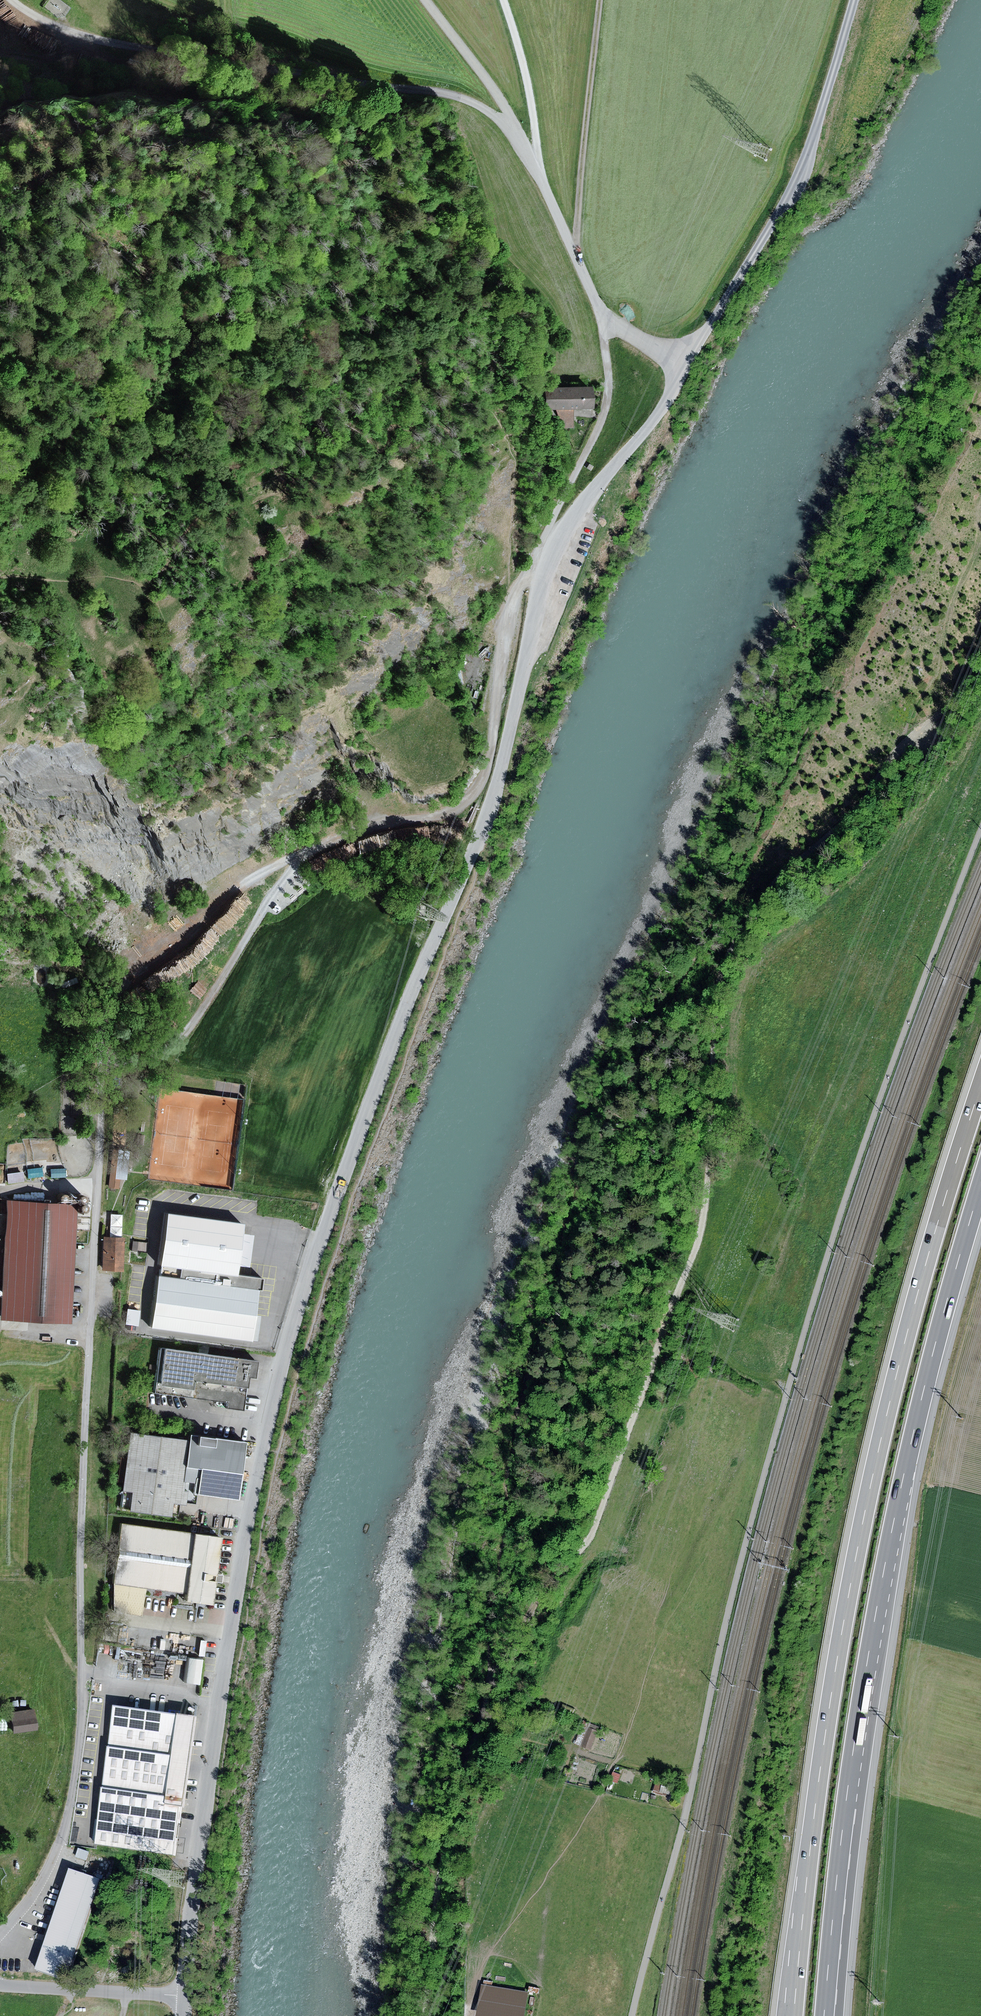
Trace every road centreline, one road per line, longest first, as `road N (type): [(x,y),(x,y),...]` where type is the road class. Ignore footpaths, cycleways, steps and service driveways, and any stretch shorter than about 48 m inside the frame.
road 1 (unclassified): [(188,1996),(217,1709),(290,1346),(340,1184),(491,805),(508,742)]
road 2 (track): [(632,2015),(744,1548),(809,1320),(871,1125),(980,832)]
road 3 (track): [(489,1668),(517,1643),(587,1539),(701,1229),(719,978),(730,948),(774,878),(858,809),(905,737),(959,697),(980,632)]
road 4 (track): [(102,1067),(176,1043),(303,853),(361,830),(449,811),(478,789),(491,757),(510,614),(525,578),(549,563),(551,522),(604,418),(610,381),(601,311)]
road 5 (motorway): [(980,1086),(915,1298),(861,1532),(798,1956)]
road 6 (track): [(59,1850),(76,1774),(83,1673),(102,1067)]
road 7 (motorway): [(834,1908),(891,1548),(980,1185)]
road 8 (track): [(11,0),(82,36),(450,95),(515,132)]
road 9 (track): [(303,853),(246,885),(116,998),(102,1022),(102,1067)]
road 10 (track): [(688,362),(621,331),(601,311),(515,132)]
road 11 (track): [(574,250),(600,0)]
road 12 (unclassified): [(188,1996),(0,1986)]
road 13 (track): [(542,180),(526,71),(503,0)]
road 14 (track): [(515,132),(424,0)]
road 15 (track): [(140,47),(36,58),(0,50)]

